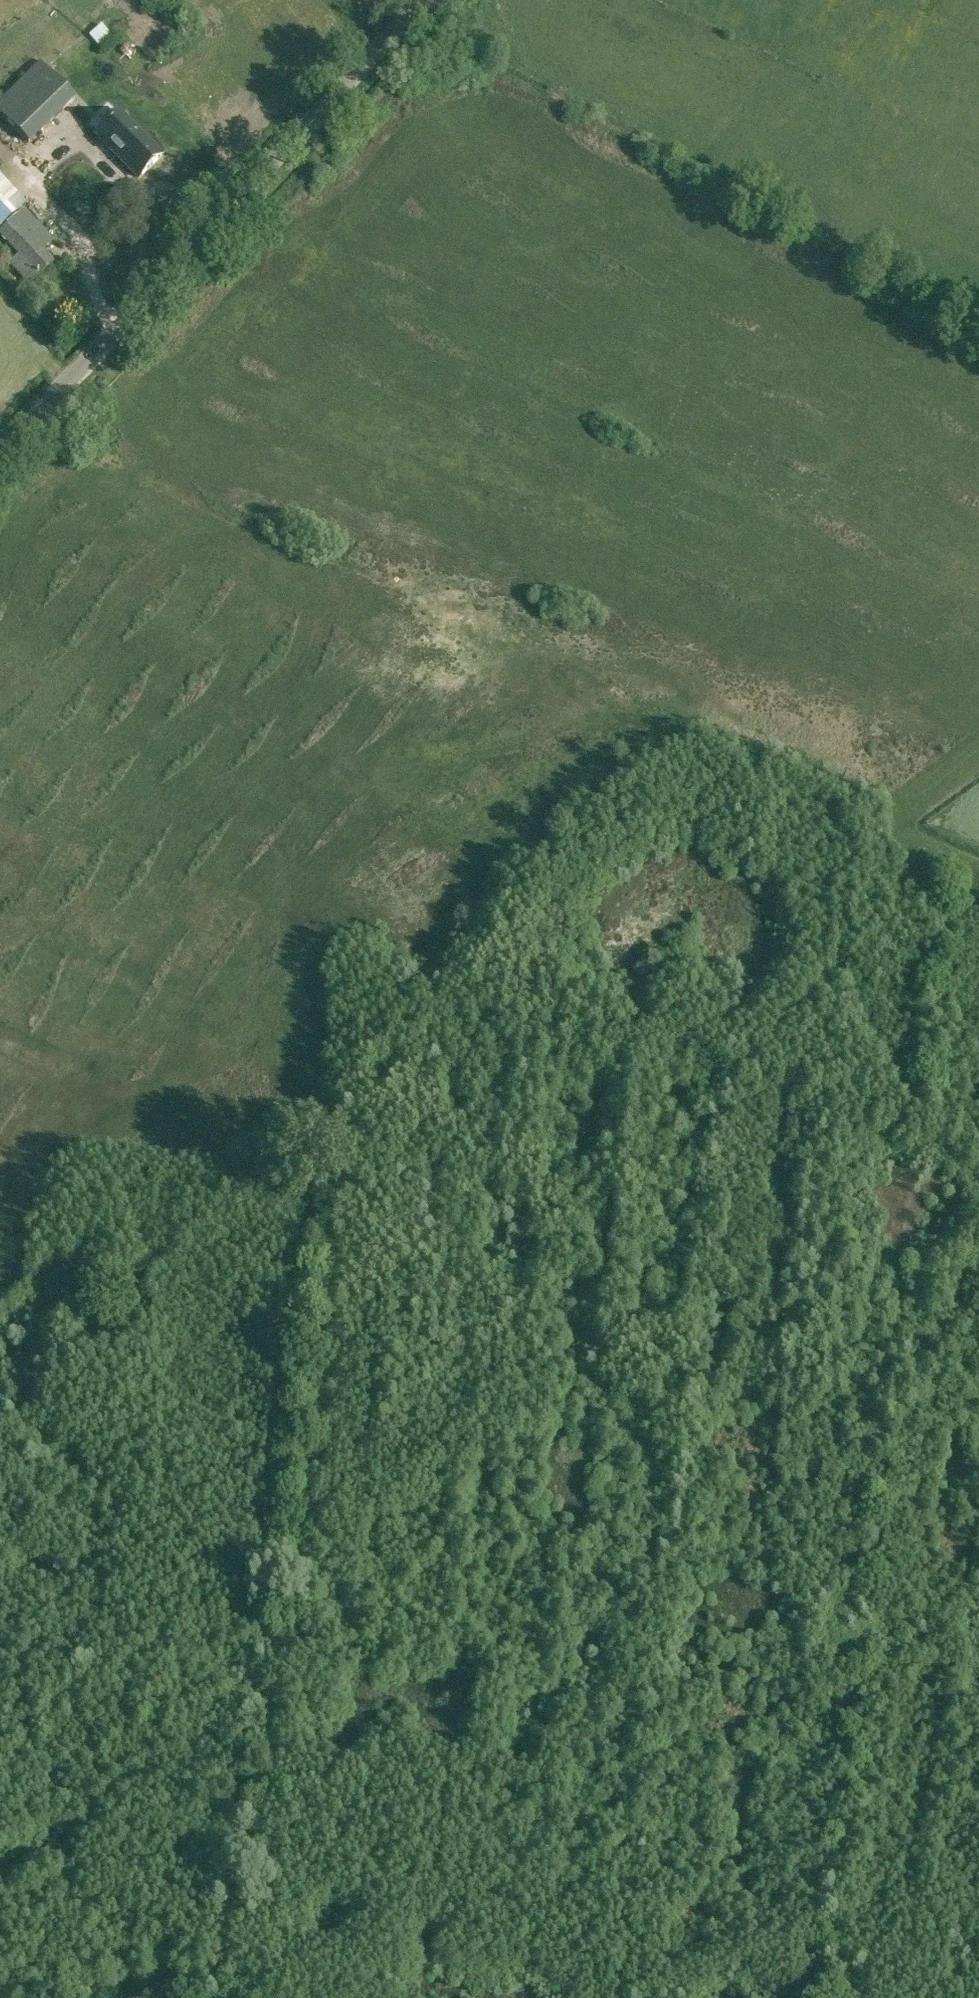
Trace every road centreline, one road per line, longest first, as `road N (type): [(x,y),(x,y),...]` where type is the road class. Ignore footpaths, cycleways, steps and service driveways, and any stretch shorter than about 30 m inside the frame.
road 1 (unclassified): [(0,455),(424,0)]

